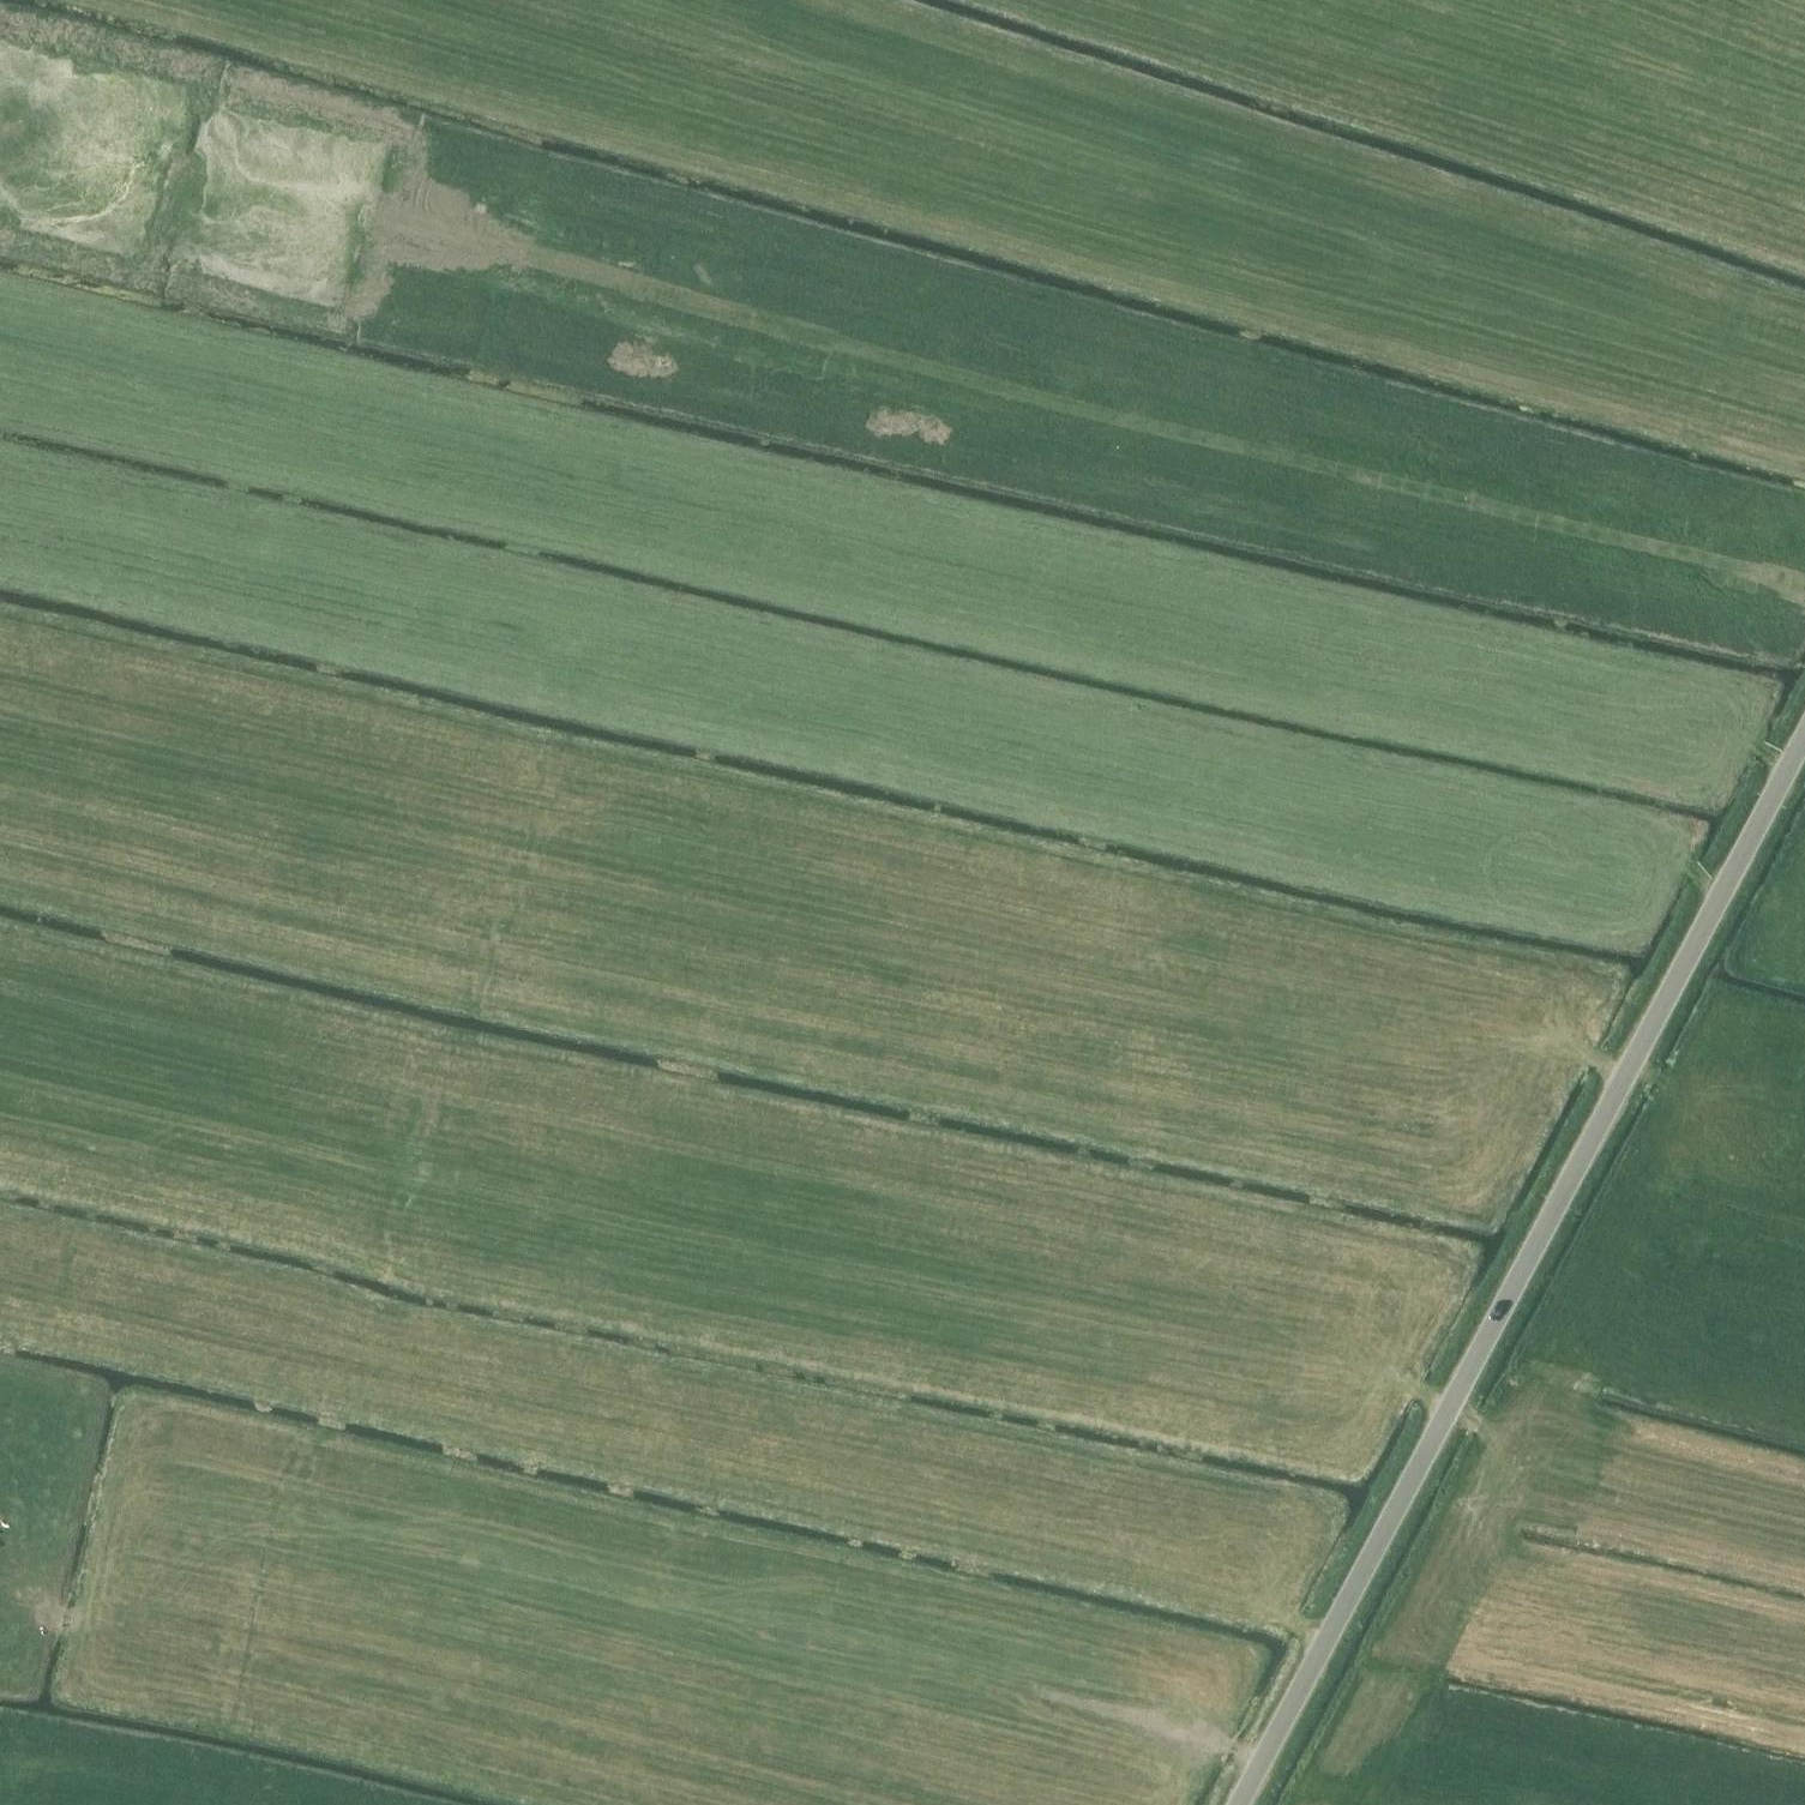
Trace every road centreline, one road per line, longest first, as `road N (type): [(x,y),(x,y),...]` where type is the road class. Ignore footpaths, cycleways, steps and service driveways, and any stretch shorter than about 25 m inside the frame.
road 1 (unclassified): [(1244,1804),(1804,736)]

